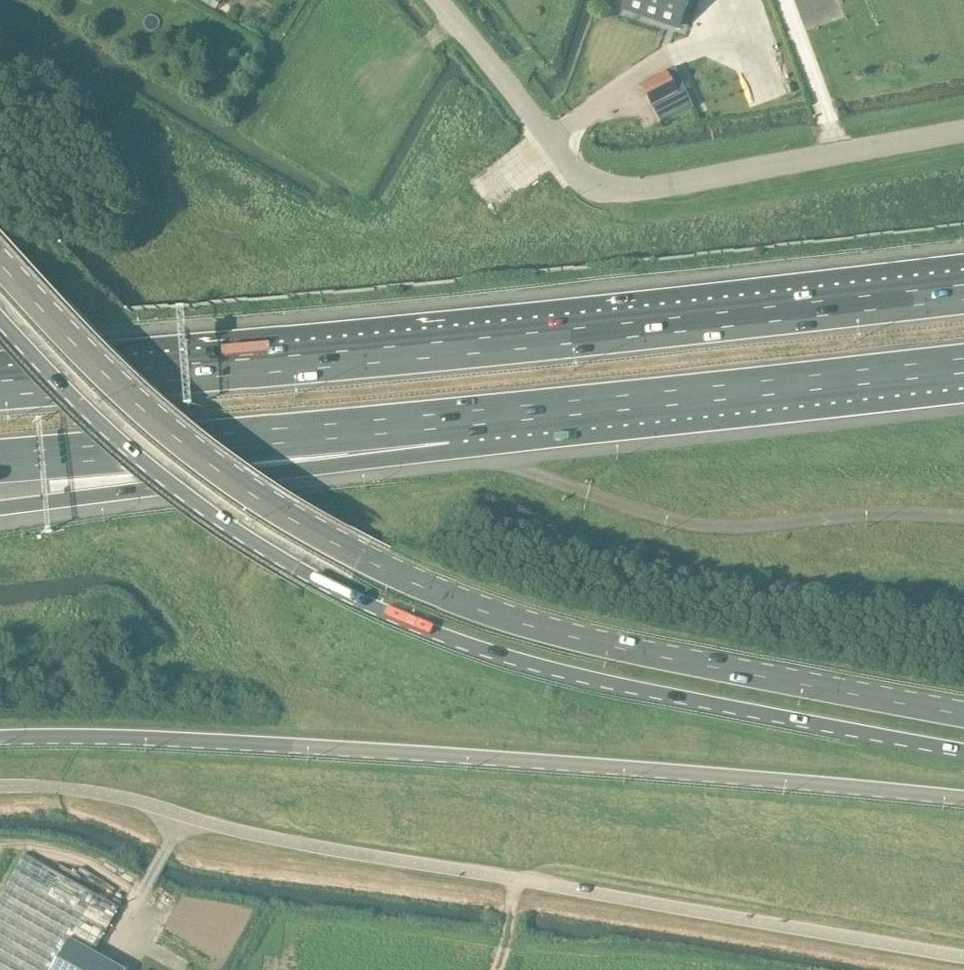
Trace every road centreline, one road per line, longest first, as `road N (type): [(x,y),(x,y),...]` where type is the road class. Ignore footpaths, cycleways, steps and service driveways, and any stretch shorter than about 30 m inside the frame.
road 1 (primary): [(963,714),(579,638),(381,567),(310,531),(190,449),(0,261)]
road 2 (primary): [(0,310),(203,501),(372,606),(501,655),(626,686),(963,751)]
road 3 (motorway): [(963,296),(0,390)]
road 4 (primary): [(0,737),(270,745),(963,796)]
road 5 (unclassified): [(963,956),(180,817)]
road 6 (unclassified): [(963,132),(635,194),(608,189),(569,165),(434,0)]
road 7 (motorway): [(448,420),(963,362)]
road 8 (motorway): [(0,504),(351,460),(448,420)]
road 9 (motorway): [(0,463),(448,420)]

